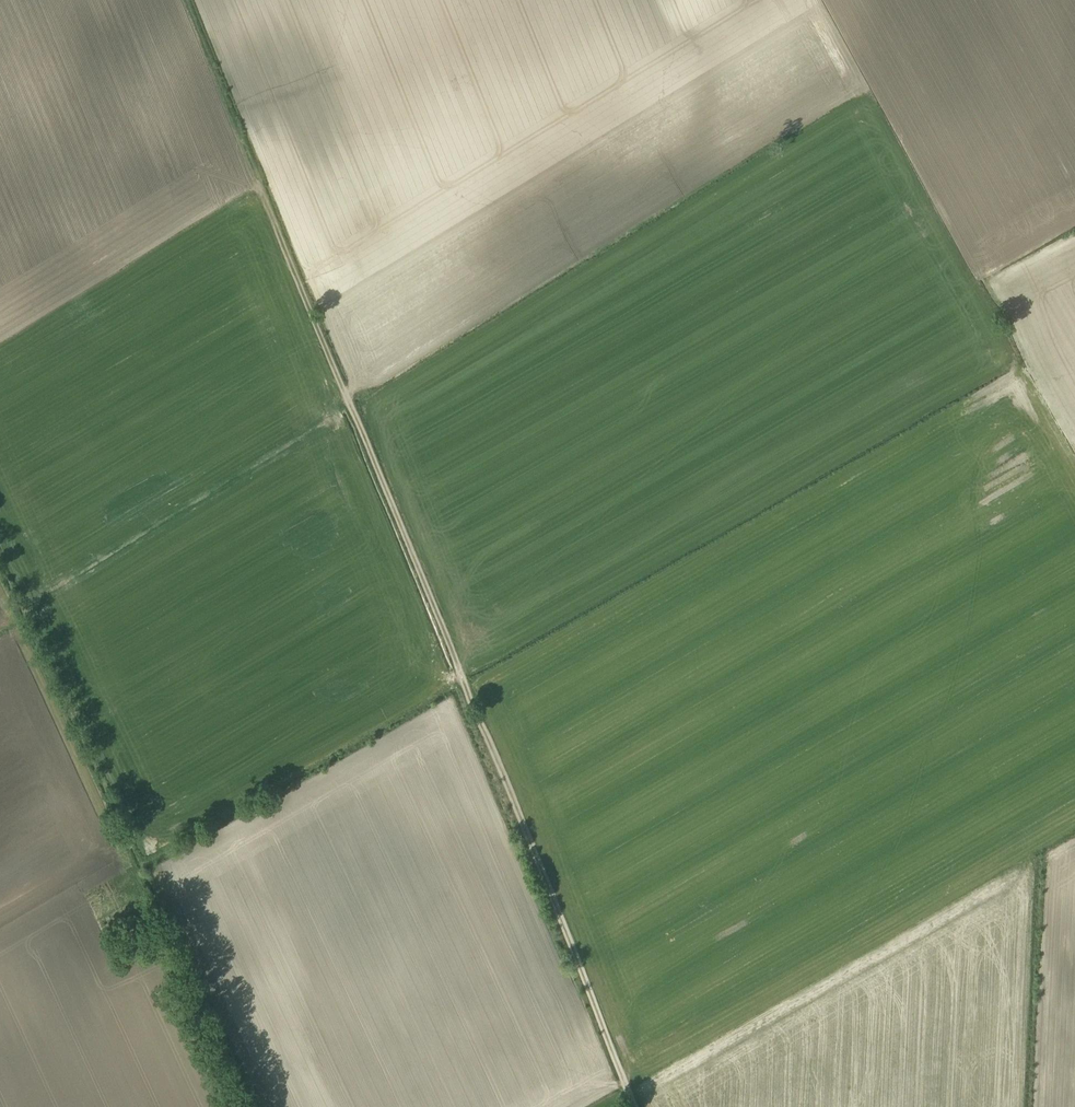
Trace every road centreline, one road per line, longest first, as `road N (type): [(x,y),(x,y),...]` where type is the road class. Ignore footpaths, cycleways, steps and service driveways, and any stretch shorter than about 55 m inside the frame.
road 1 (track): [(634,1106),(257,183)]

